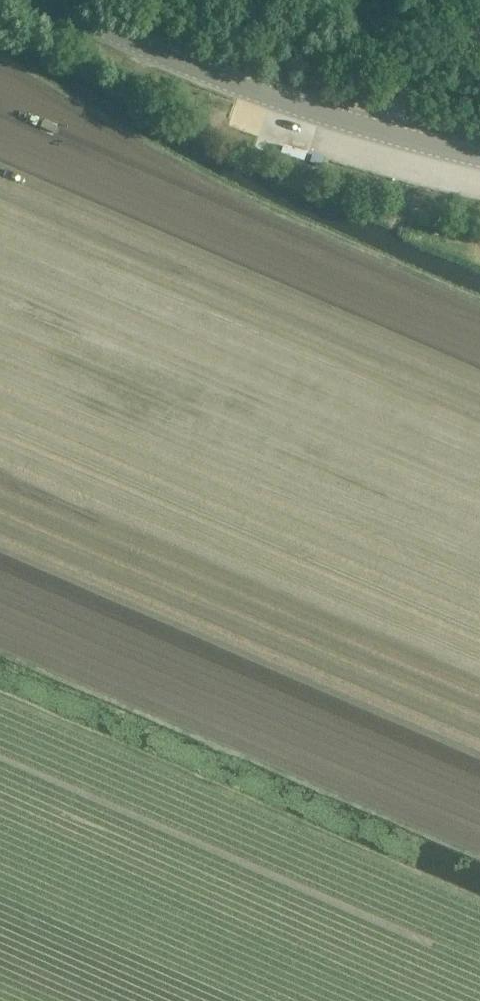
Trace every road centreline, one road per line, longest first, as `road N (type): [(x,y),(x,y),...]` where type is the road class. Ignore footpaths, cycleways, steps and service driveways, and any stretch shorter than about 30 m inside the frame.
road 1 (secondary): [(479,157),(370,127),(73,0)]

